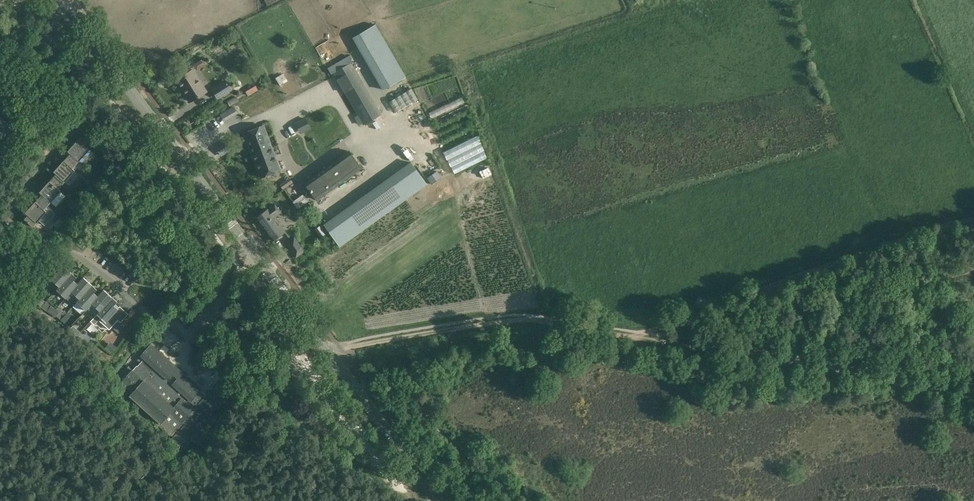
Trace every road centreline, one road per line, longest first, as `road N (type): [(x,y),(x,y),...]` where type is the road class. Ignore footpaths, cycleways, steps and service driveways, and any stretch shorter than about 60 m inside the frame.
road 1 (tertiary): [(442,499),(66,10)]
road 2 (unclassified): [(138,307),(79,257),(14,221),(18,197),(54,152),(52,141),(0,96)]

